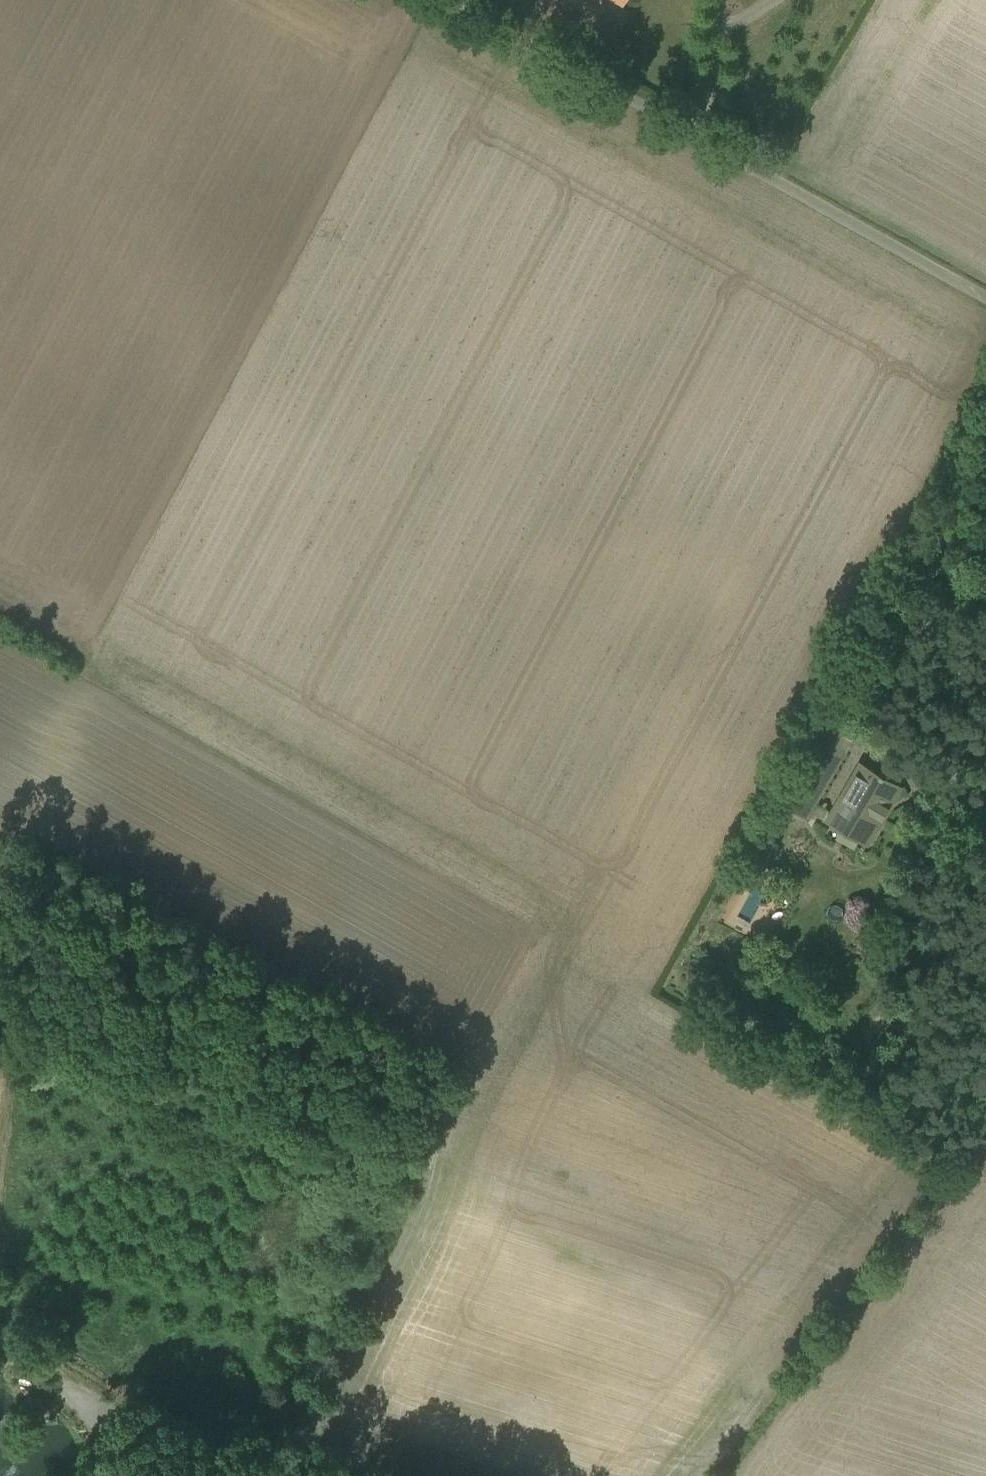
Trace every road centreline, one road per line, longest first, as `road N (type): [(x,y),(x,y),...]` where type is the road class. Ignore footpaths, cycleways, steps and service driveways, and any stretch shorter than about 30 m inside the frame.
road 1 (unclassified): [(985,301),(445,0)]

